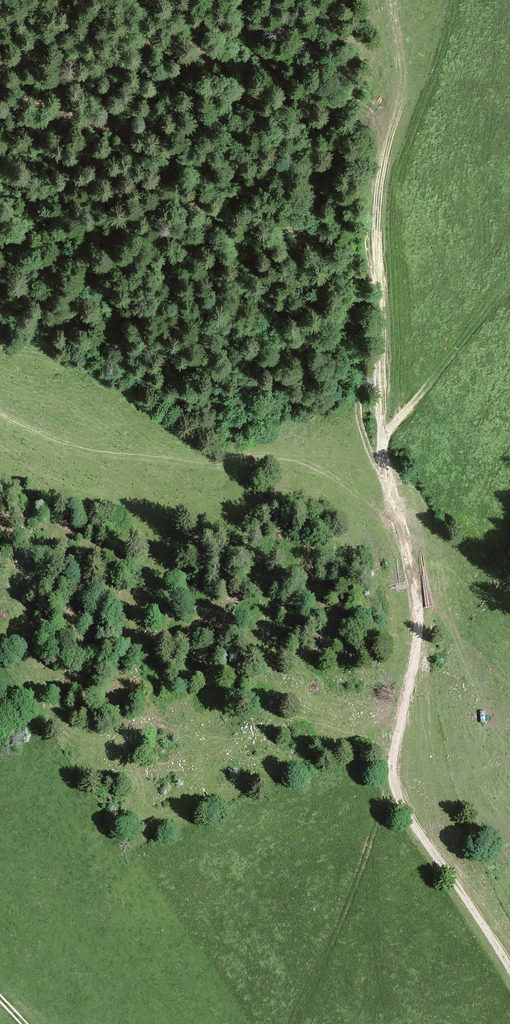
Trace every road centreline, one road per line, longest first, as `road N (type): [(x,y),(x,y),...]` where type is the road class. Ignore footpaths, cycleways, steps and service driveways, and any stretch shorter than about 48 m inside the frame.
road 1 (track): [(393,792),(416,607),(376,461),(402,411),(509,279)]
road 2 (track): [(376,461),(221,464),(94,449),(0,411)]
road 3 (track): [(393,792),(509,968)]

